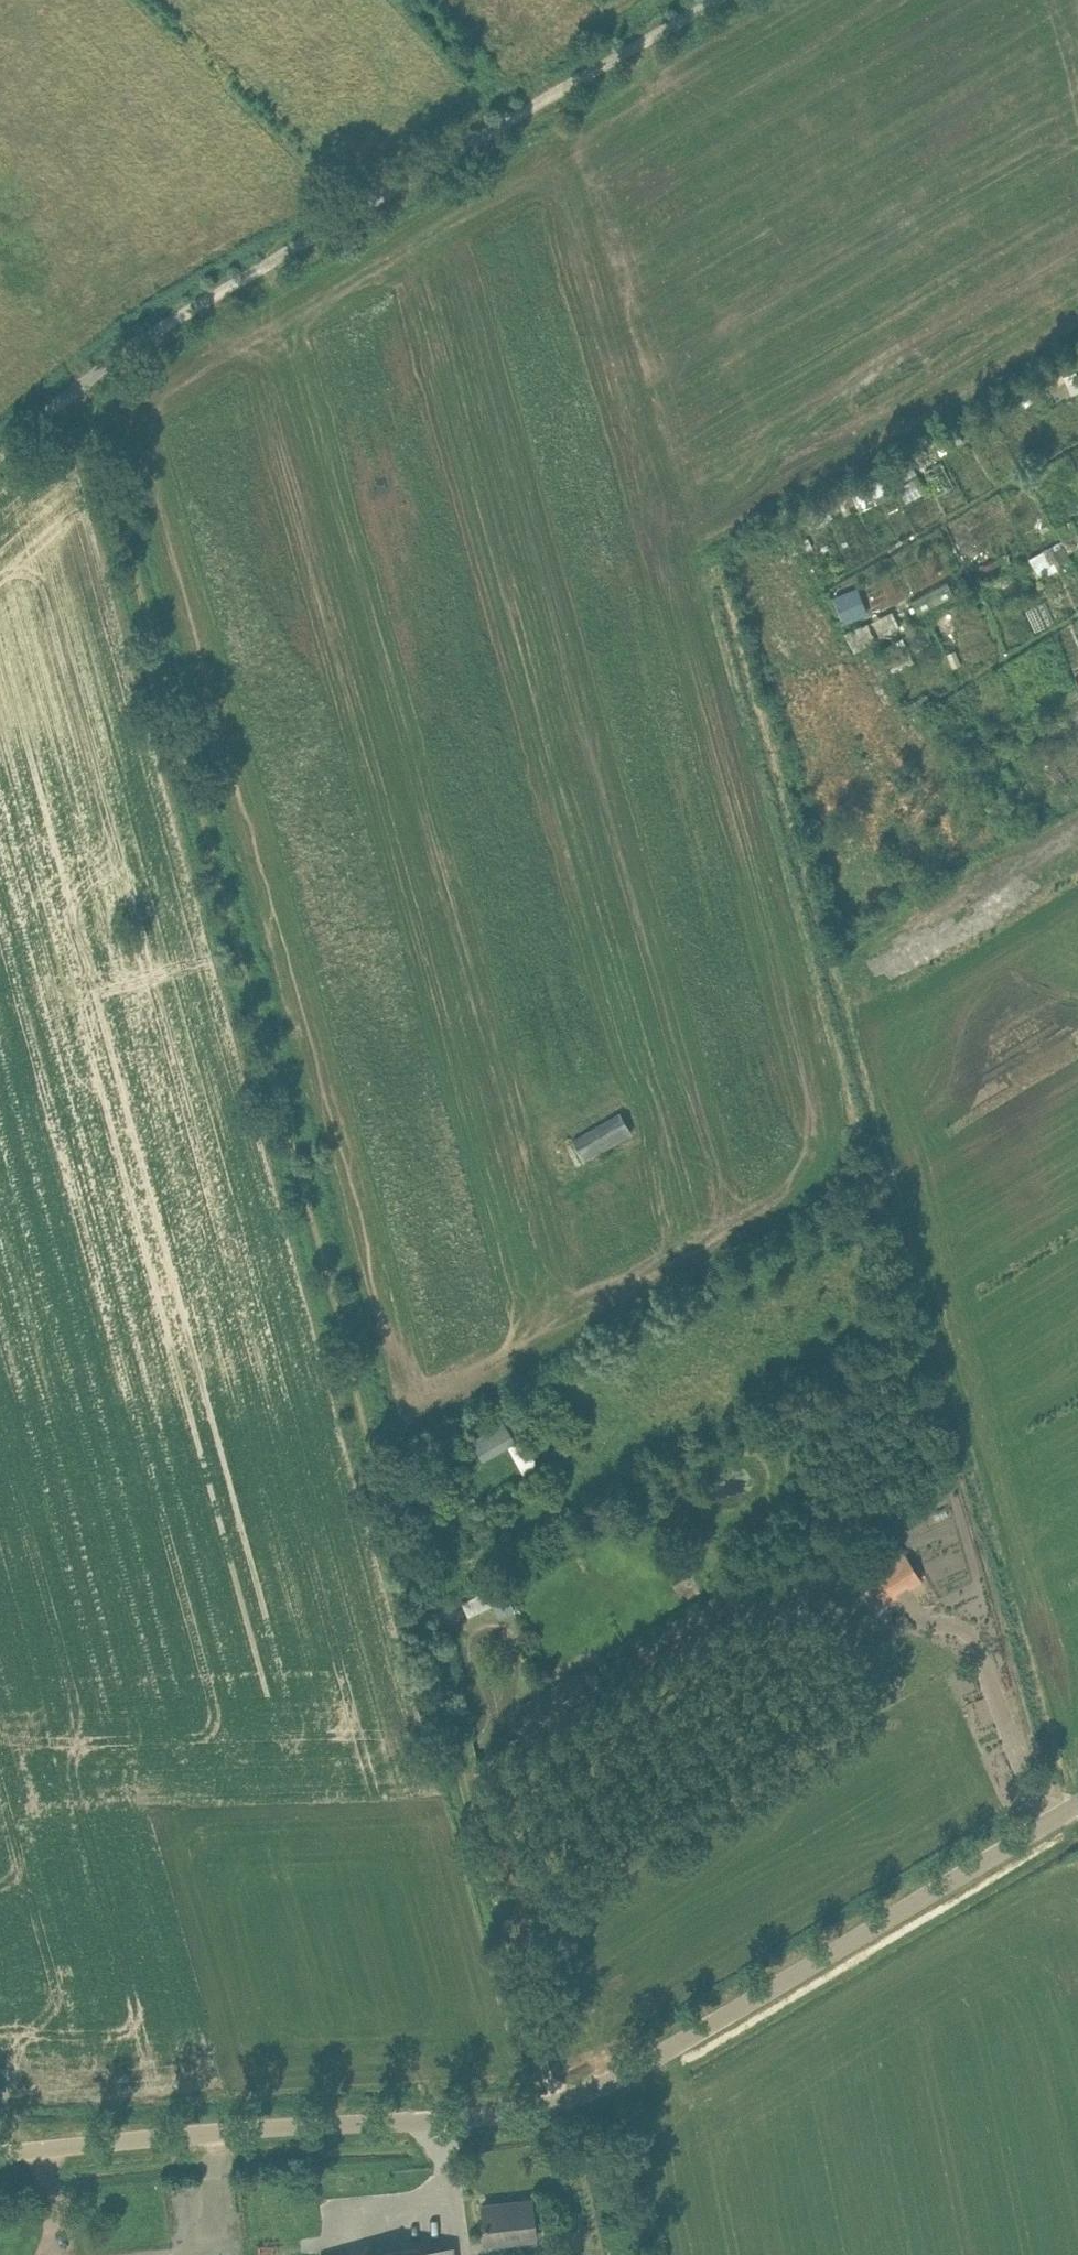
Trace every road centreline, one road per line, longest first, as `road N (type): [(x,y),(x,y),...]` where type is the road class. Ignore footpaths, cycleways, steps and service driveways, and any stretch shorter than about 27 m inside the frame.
road 1 (track): [(556,2102),(80,385)]
road 2 (unclassified): [(0,2153),(459,2118),(566,2099),(641,2065),(1077,1805)]
road 3 (unclassified): [(0,454),(175,318),(715,0)]

